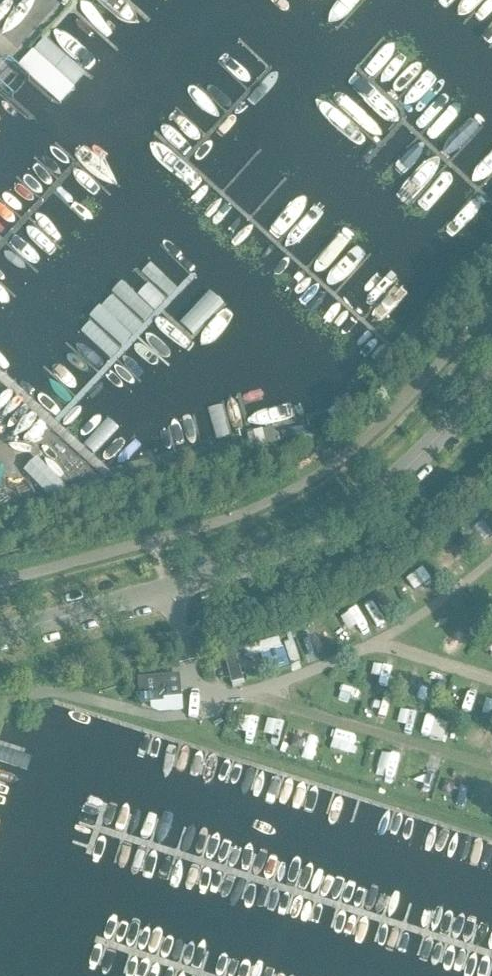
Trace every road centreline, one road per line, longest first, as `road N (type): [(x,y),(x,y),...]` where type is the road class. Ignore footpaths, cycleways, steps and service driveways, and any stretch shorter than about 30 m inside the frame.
road 1 (unclassified): [(0,636),(172,590),(310,538),(397,477),(491,377)]

